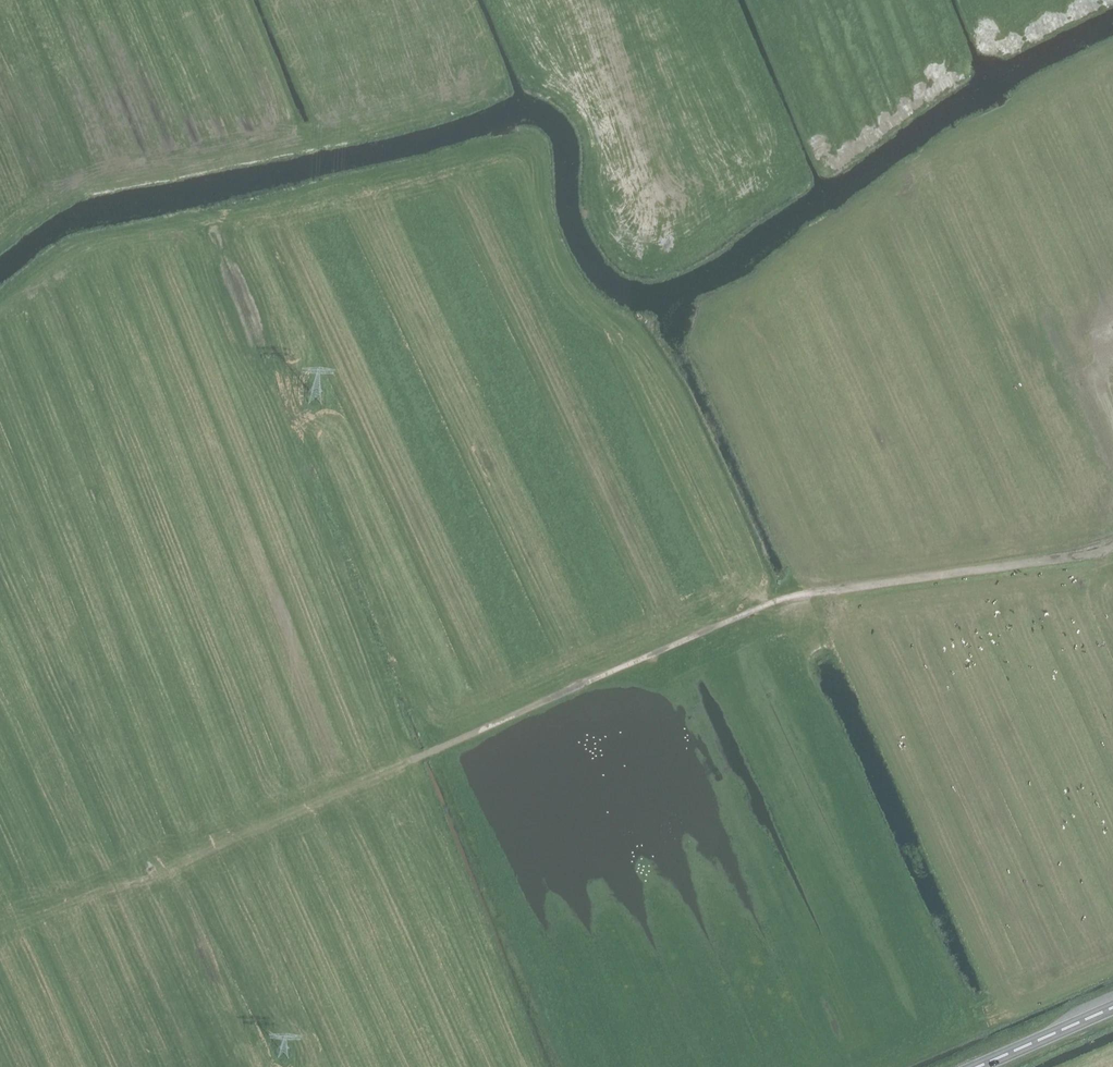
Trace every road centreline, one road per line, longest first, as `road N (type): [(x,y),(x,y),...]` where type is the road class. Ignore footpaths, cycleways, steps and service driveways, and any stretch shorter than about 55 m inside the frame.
road 1 (primary): [(975,1066),(1112,1008)]

